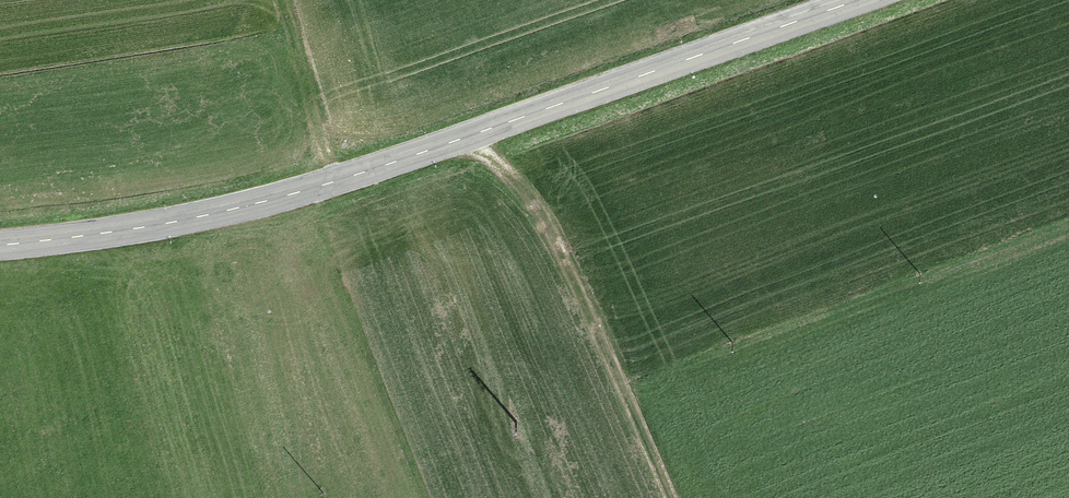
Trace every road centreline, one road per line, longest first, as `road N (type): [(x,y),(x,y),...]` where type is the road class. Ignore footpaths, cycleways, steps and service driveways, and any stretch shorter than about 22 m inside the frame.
road 1 (secondary): [(0,247),(186,224),(304,195),(868,0)]
road 2 (track): [(474,139),(531,191),(674,497)]
road 3 (track): [(263,0),(301,133),(304,195)]

